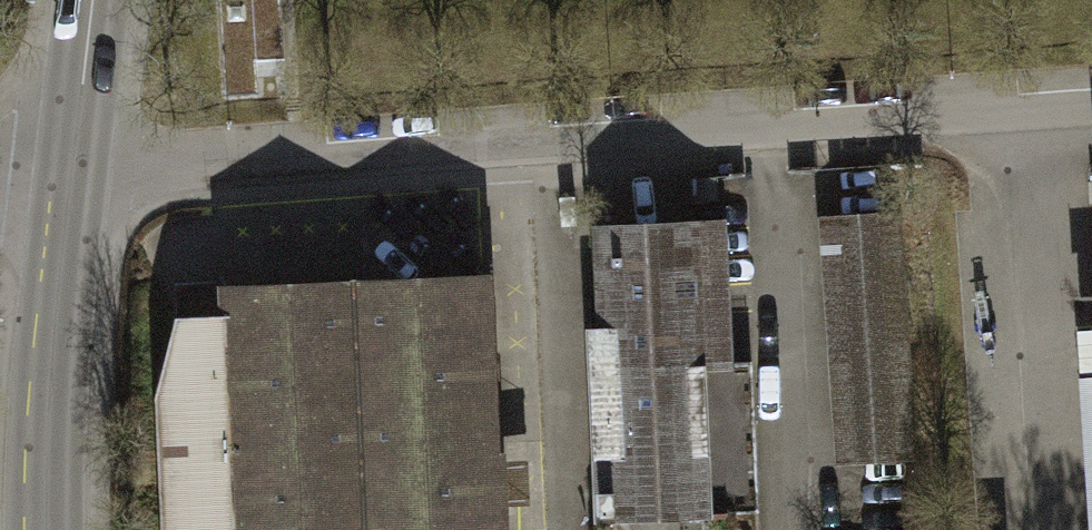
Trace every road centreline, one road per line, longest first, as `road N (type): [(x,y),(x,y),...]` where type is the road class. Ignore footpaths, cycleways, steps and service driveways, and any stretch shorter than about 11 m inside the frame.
road 1 (unclassified): [(1091,105),(76,187)]
road 2 (track): [(1005,529),(1005,112)]
road 3 (tertiary): [(49,529),(49,411),(76,187)]
road 4 (tertiary): [(76,187),(97,0)]

